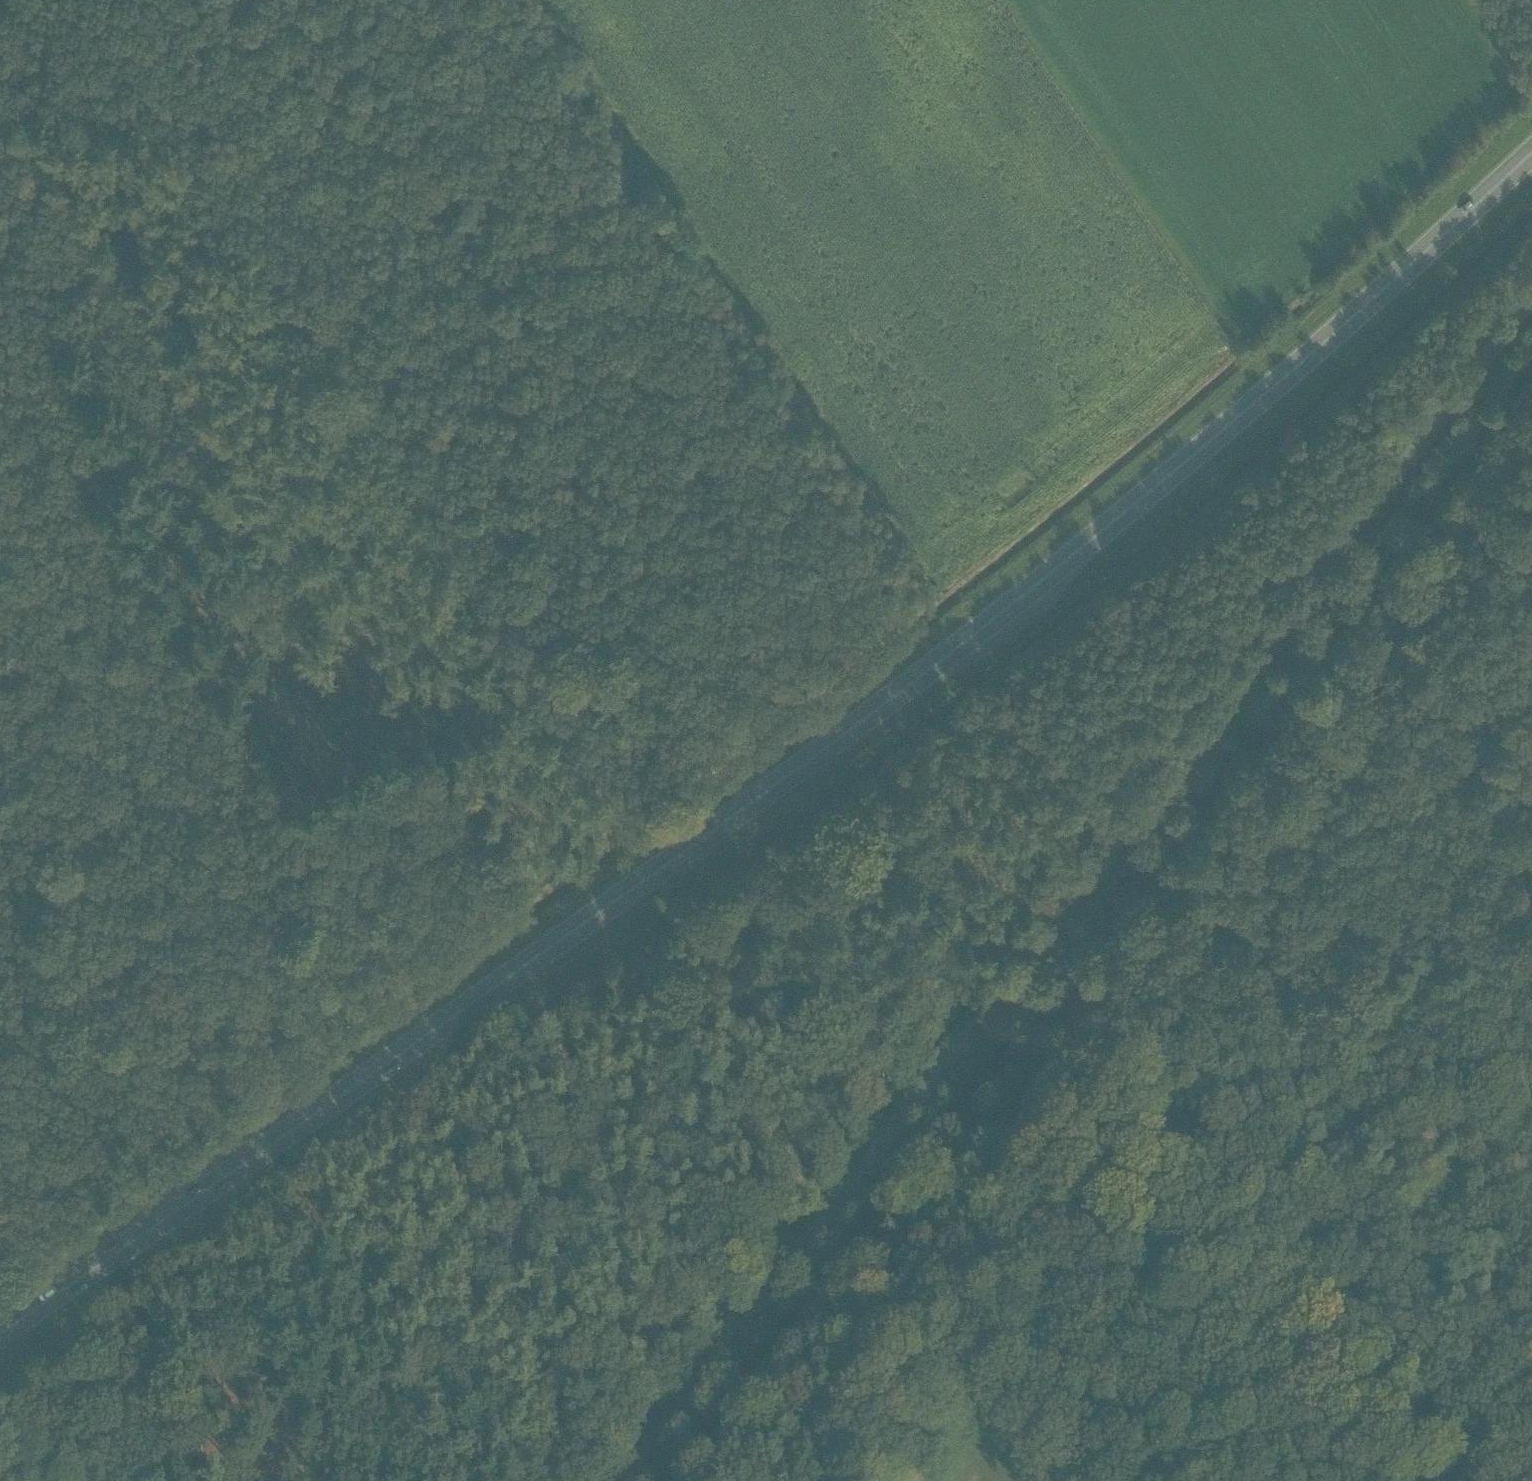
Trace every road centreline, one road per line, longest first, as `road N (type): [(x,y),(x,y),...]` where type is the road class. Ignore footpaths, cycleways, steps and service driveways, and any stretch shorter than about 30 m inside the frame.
road 1 (trunk): [(61,1293),(645,882),(952,653),(1252,406),(1531,155)]
road 2 (unclassified): [(627,1480),(1531,301)]
road 3 (track): [(1074,1041),(1499,488)]
road 4 (track): [(798,1480),(985,1212),(1036,1116)]
road 5 (track): [(1418,1480),(1110,1184)]

